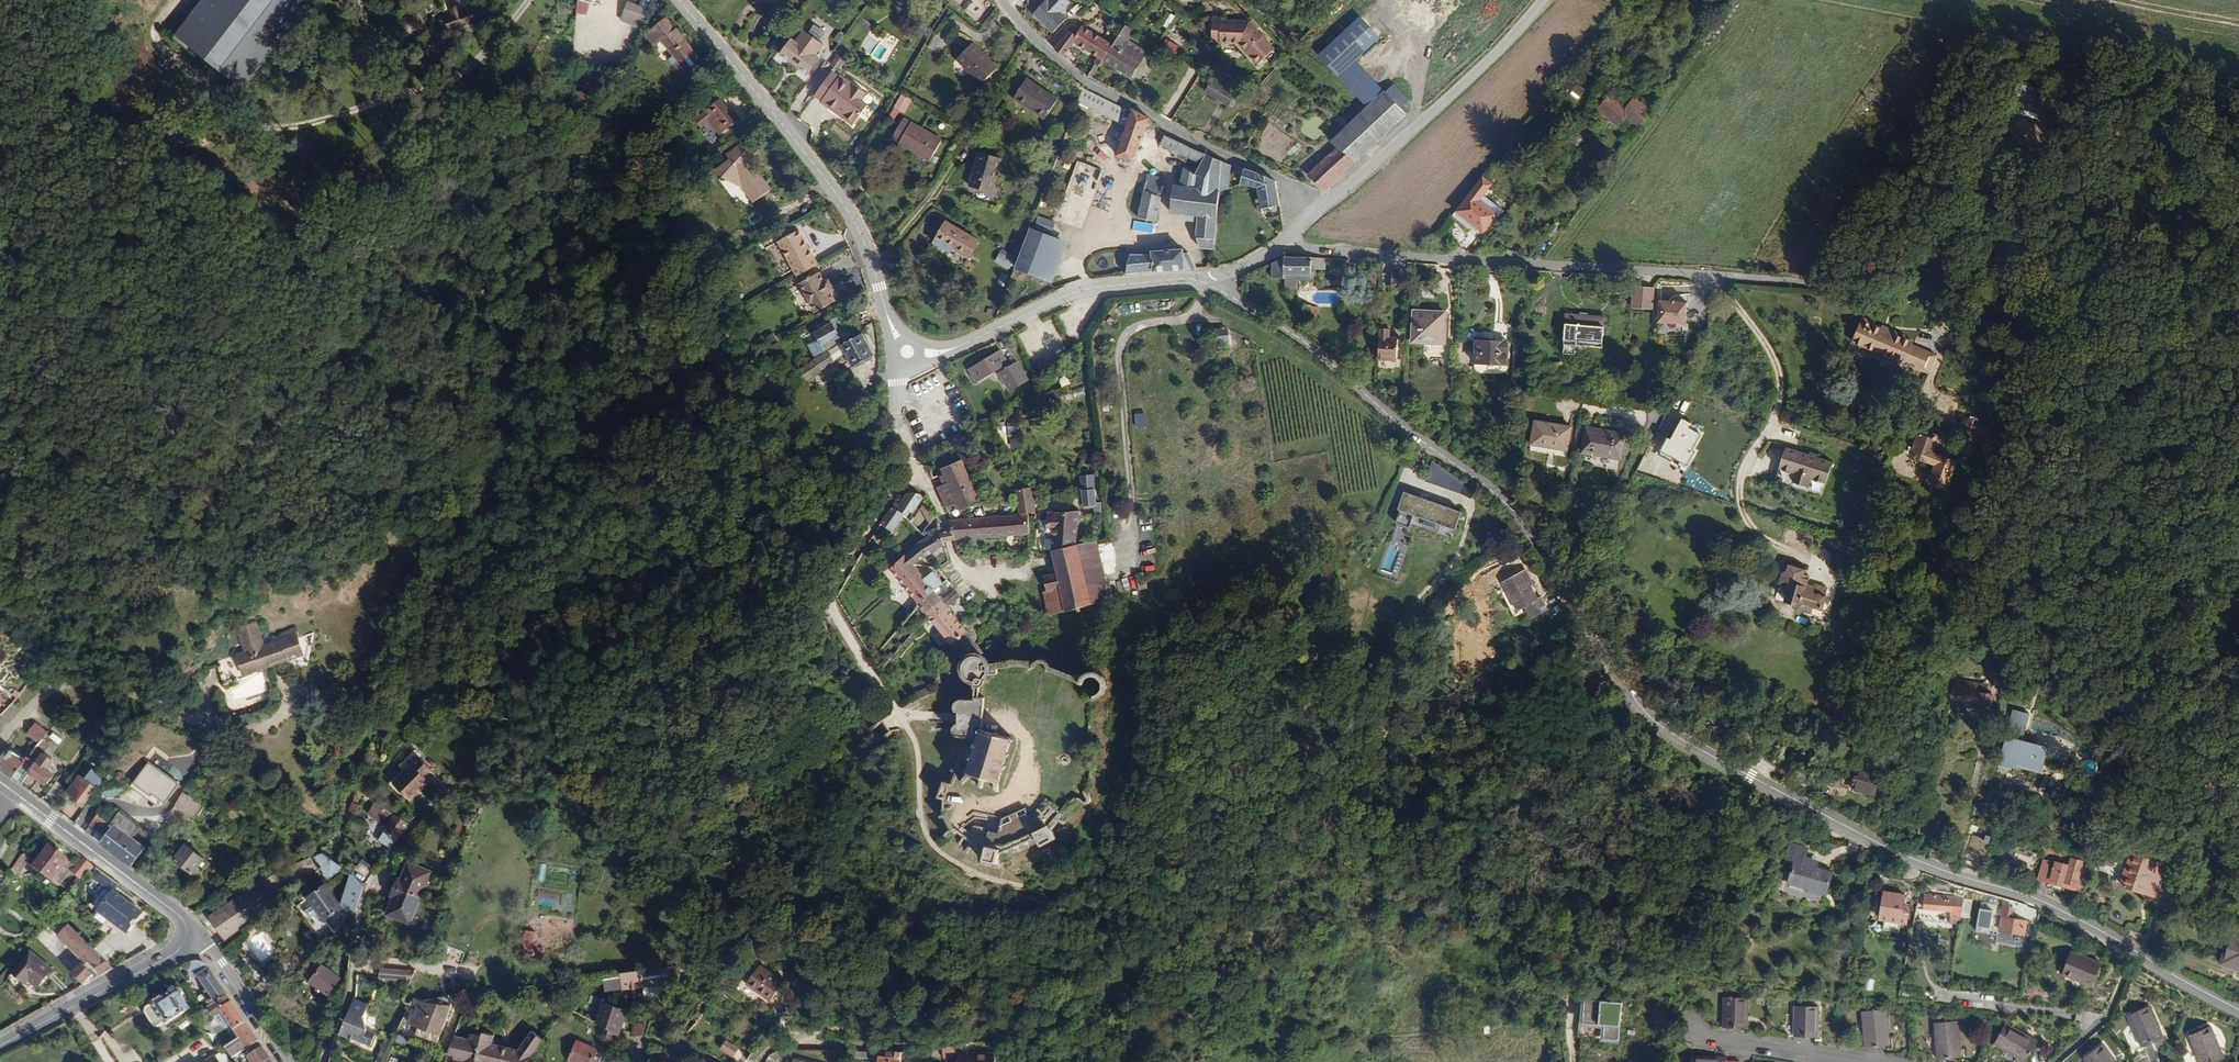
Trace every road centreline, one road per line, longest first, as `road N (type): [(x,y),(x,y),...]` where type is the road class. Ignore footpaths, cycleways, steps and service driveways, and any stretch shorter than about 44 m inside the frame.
road 1 (unclassified): [(2238,1010),(2025,903),(1932,871),(1748,783),(1675,738),(1629,689),(1517,518),(1290,331),(1210,284)]
road 2 (tertiary): [(1210,284),(1176,280),(1087,290),(950,350),(906,351),(850,218),(681,0)]
road 3 (unclassified): [(2238,231),(2044,249),(1954,285),(1727,276)]
road 4 (track): [(1667,420),(1620,515),(1606,555),(1605,595),(1679,693),(1770,759),(1771,794)]
road 5 (unclassified): [(1715,275),(1276,249)]
road 6 (residential): [(1007,10),(1061,64),(1122,102),(1295,189),(1310,218)]
road 7 (residential): [(1727,276),(1773,353),(1784,394),(1743,474),(1743,505),(1775,546),(1831,564)]
road 8 (track): [(2013,261),(2096,351),(2238,541)]
road 9 (track): [(1210,284),(1190,319),(1141,325),(1120,350),(1133,533),(1118,567)]
road 10 (tertiary): [(1541,0),(1449,99),(1310,218)]
road 11 (residential): [(324,1061),(350,1000),(358,918),(375,877),(451,780)]
road 12 (residential): [(757,1061),(781,1045),(949,1040),(1014,1027)]
road 13 (tertiary): [(187,925),(0,782)]
road 14 (tertiary): [(187,925),(178,953),(0,1046)]
road 15 (residential): [(1696,1033),(1865,1061)]
road 16 (tertiary): [(291,1061),(187,925)]
road 17 (residential): [(1715,275),(1709,325),(1667,420)]

